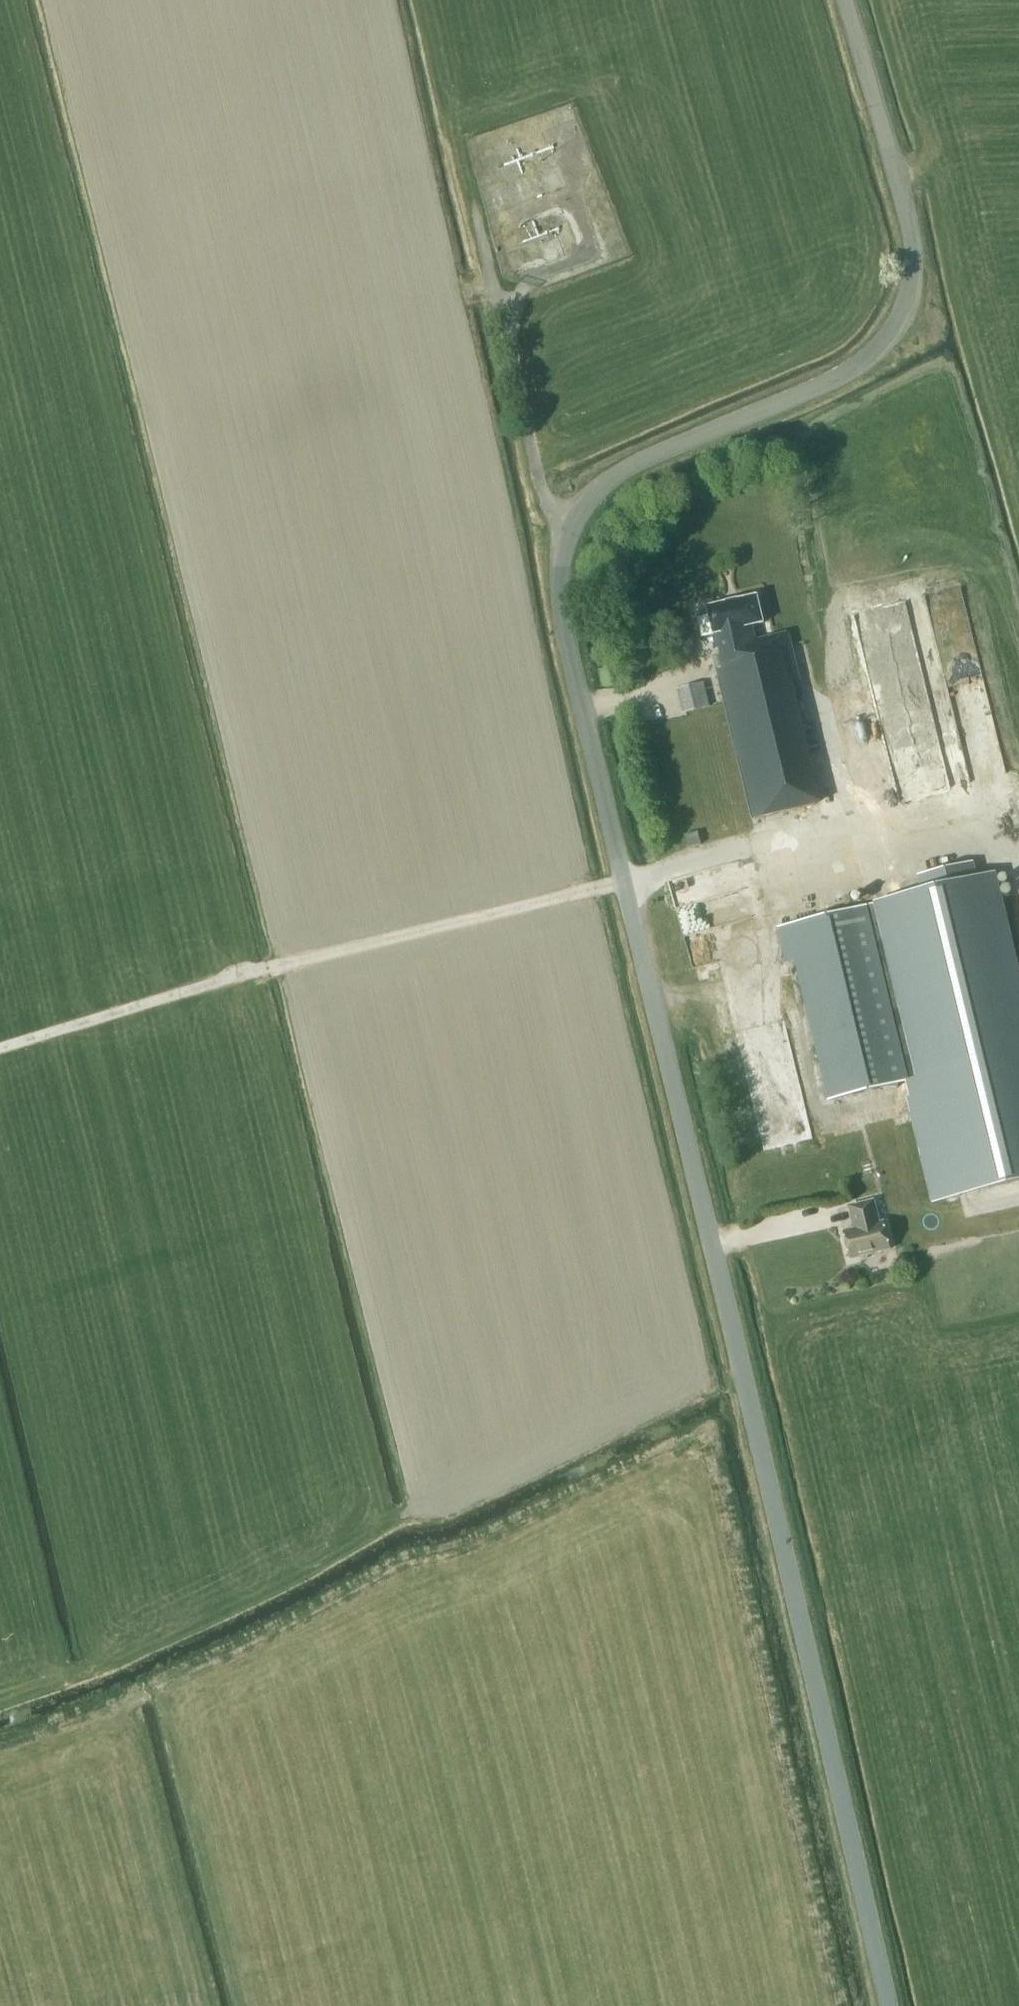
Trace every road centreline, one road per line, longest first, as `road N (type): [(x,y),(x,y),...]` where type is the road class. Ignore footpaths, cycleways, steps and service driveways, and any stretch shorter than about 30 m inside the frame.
road 1 (tertiary): [(886,2005),(621,880),(560,578),(564,547),(588,501),(622,471),(862,363),(903,316),(911,248),(847,0)]
road 2 (track): [(0,1050),(621,880)]

